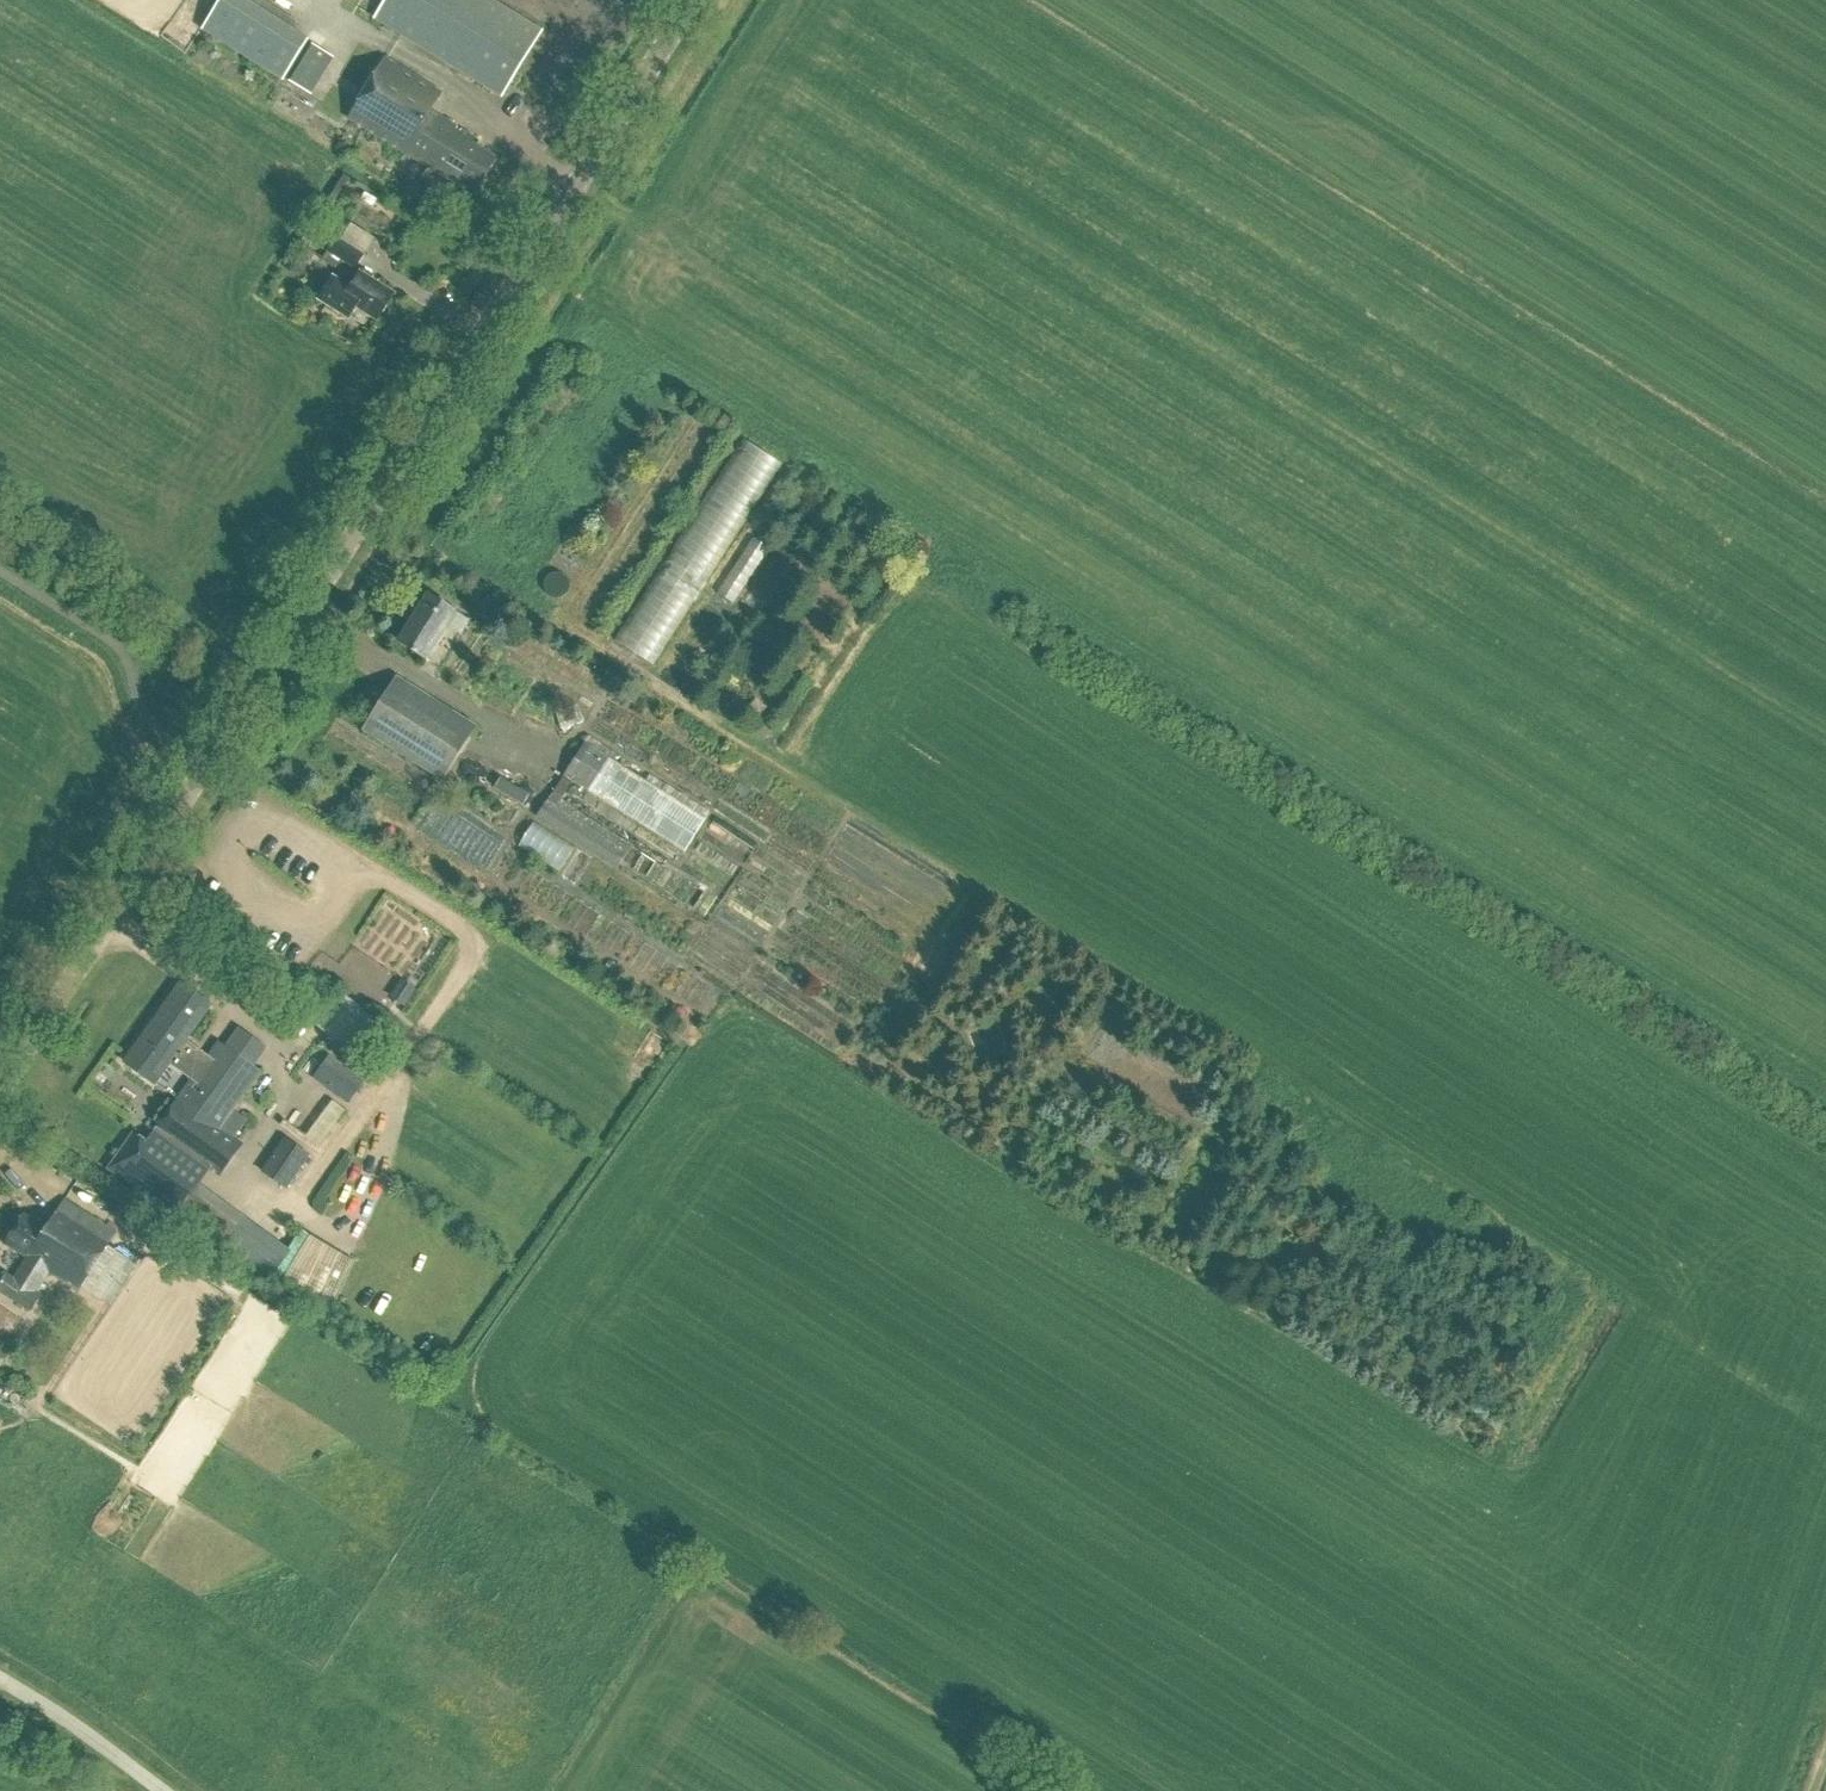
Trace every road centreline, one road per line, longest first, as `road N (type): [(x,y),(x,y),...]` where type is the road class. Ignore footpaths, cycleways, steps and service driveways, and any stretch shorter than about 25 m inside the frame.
road 1 (tertiary): [(0,1093),(692,0)]
road 2 (unclassified): [(163,1790),(0,1678)]

